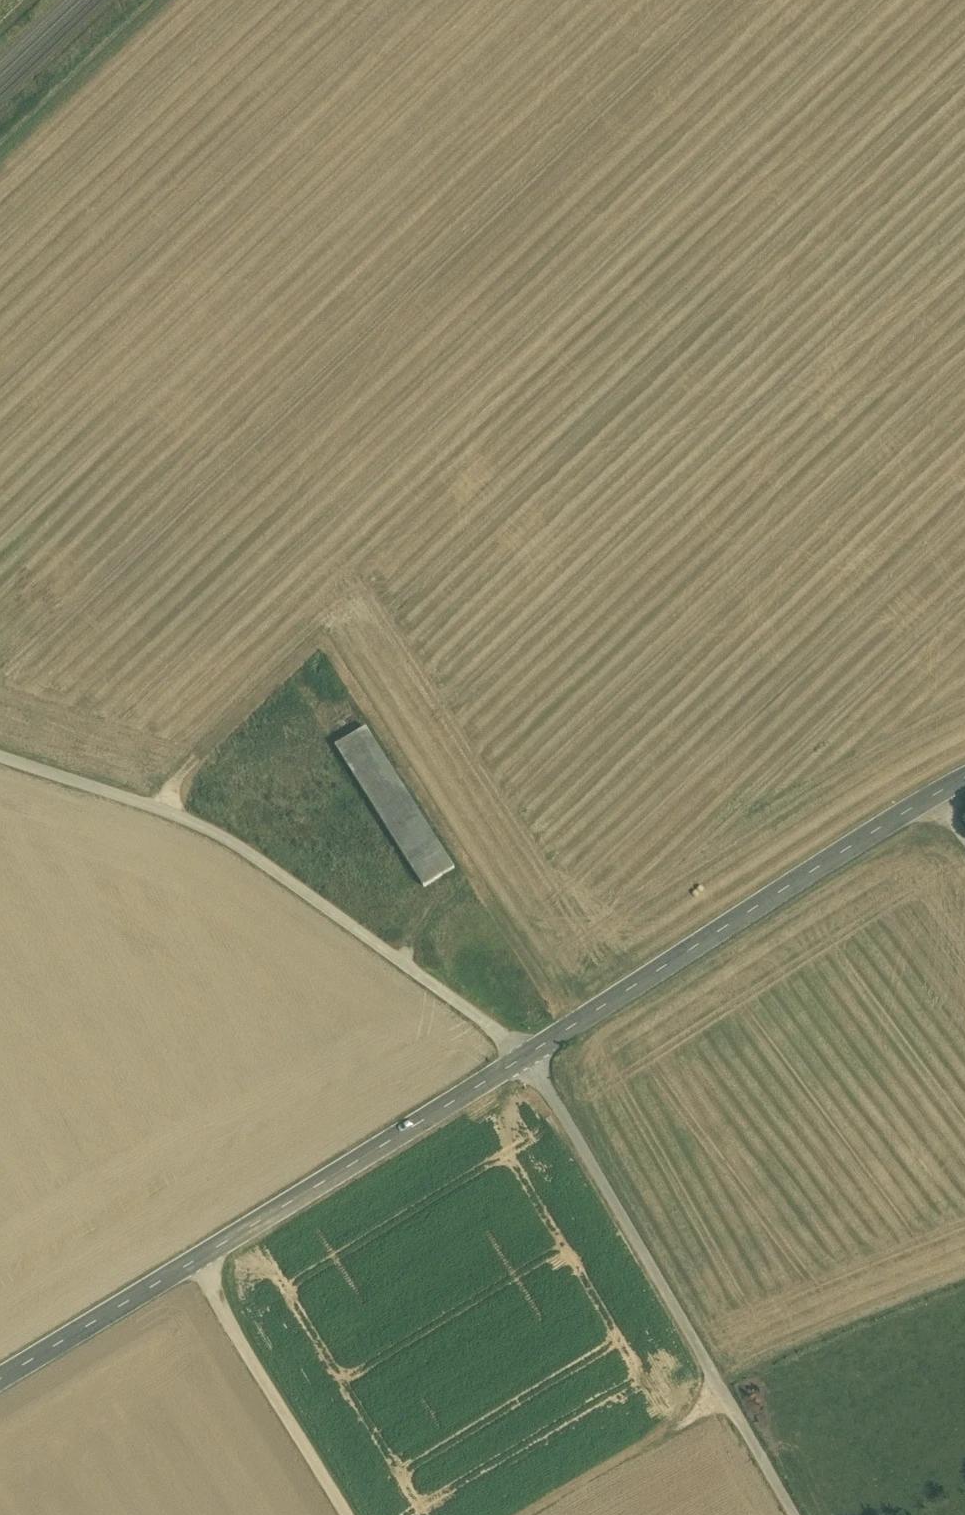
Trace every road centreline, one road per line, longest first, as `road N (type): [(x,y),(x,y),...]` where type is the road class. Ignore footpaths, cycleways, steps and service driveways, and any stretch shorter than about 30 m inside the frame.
road 1 (tertiary): [(524,1058),(0,1382)]
road 2 (unclassified): [(524,1058),(225,840),(157,808),(0,762)]
road 3 (unclassified): [(792,1514),(524,1058)]
road 4 (tertiary): [(964,775),(524,1058)]
road 5 (track): [(0,152),(161,0)]

